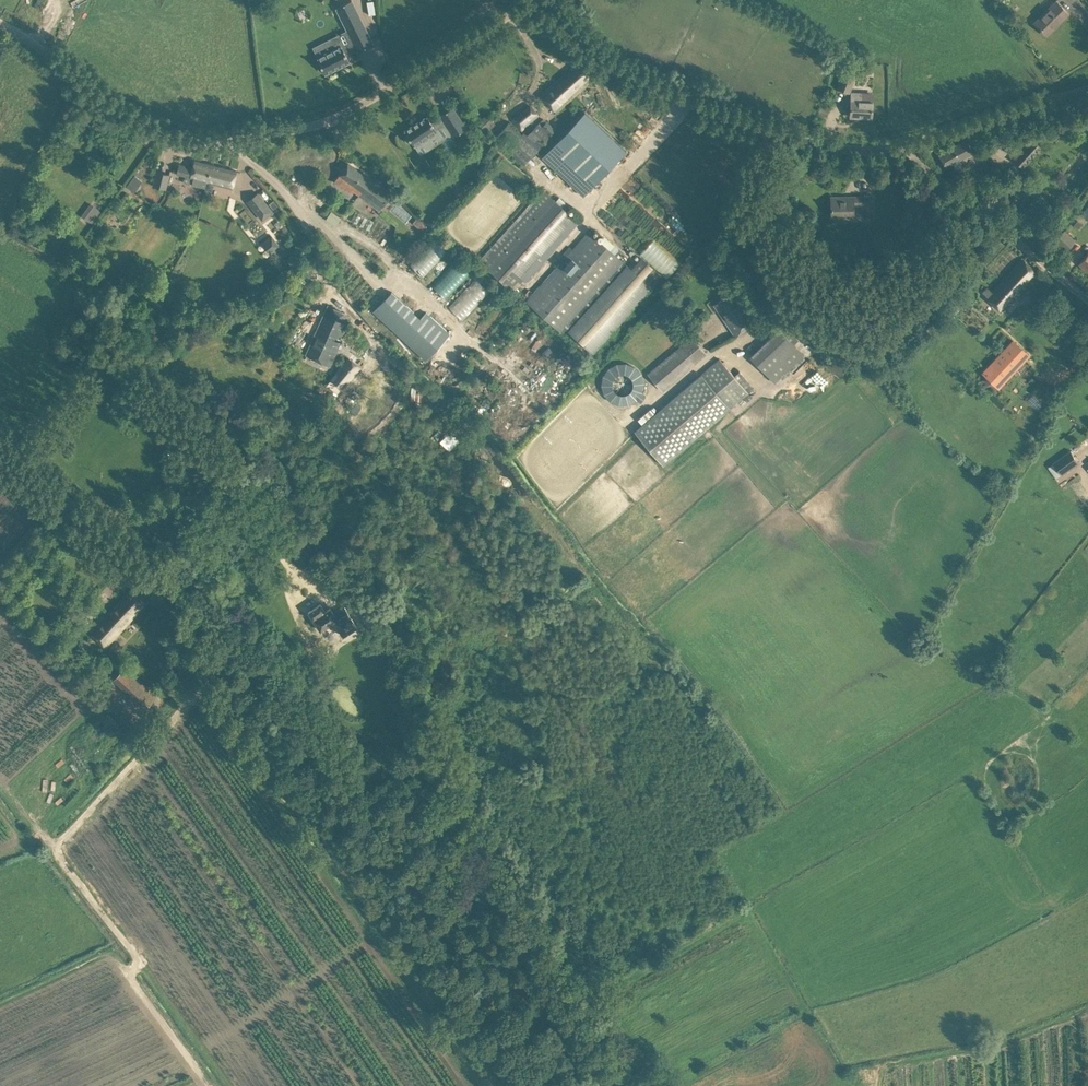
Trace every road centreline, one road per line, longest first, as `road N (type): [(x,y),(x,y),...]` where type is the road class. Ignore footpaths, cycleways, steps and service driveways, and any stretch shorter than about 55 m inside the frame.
road 1 (track): [(490,1085),(218,683),(229,644),(169,592)]
road 2 (tertiary): [(534,0),(345,114),(242,143),(201,146),(154,126),(0,23)]
road 3 (tertiary): [(901,145),(828,147),(758,127),(607,61),(544,0)]
road 4 (unclassified): [(1087,307),(901,145)]
road 5 (unclassified): [(89,519),(209,502),(252,527),(288,562)]
road 6 (tertiary): [(901,145),(1087,92)]
road 7 (unclassified): [(34,545),(0,590),(38,633),(52,644),(89,604)]

